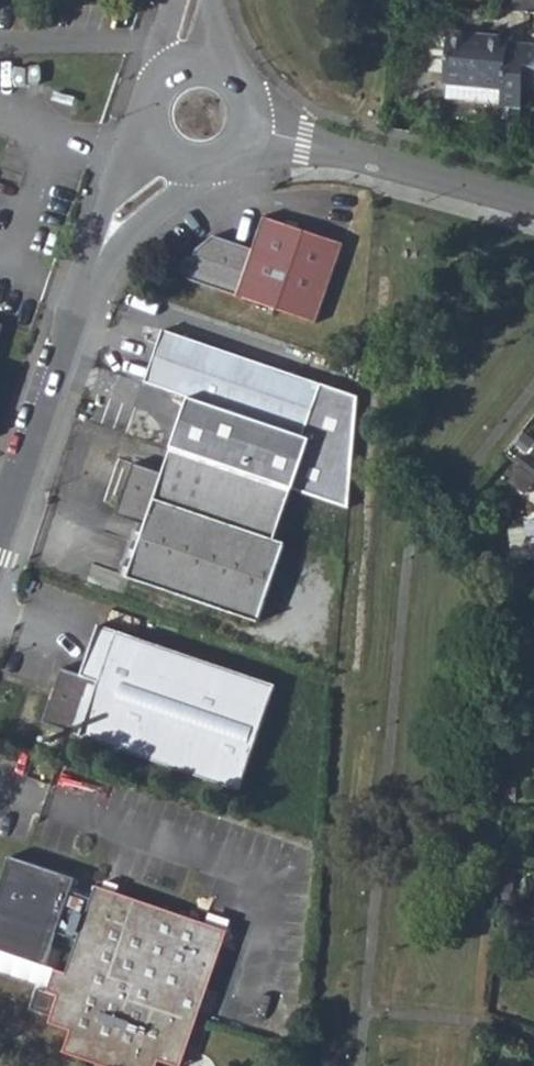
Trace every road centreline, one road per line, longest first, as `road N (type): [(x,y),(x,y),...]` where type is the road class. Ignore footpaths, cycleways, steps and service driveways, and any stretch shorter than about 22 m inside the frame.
road 1 (residential): [(0,525),(81,289)]
road 2 (residential): [(147,127),(81,289)]
road 3 (residential): [(81,289),(133,225),(198,166)]
road 4 (residential): [(376,156),(533,197)]
road 5 (residential): [(234,152),(327,147),(376,156)]
road 6 (residential): [(376,156),(247,95)]

